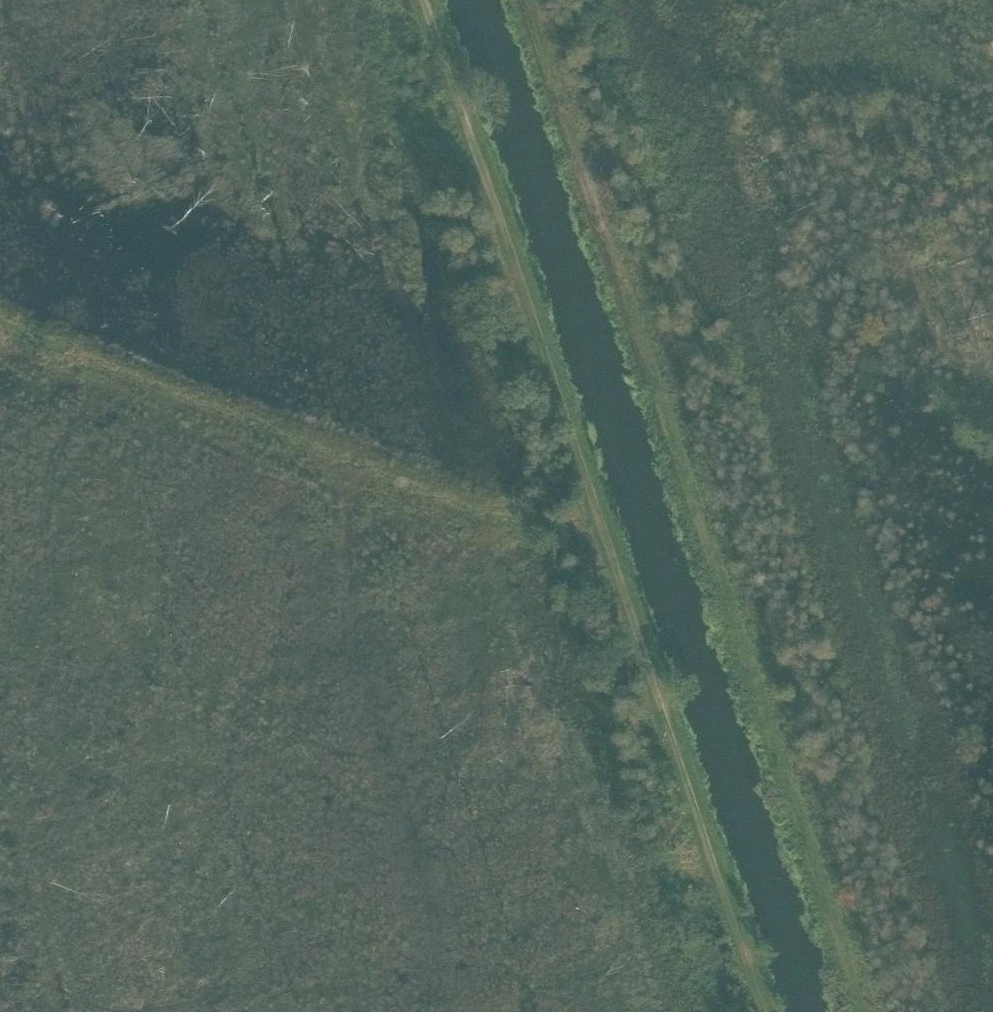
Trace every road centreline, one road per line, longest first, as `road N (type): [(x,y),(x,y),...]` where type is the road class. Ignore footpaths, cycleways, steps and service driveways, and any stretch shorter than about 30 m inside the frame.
road 1 (track): [(757,1011),(423,0)]

